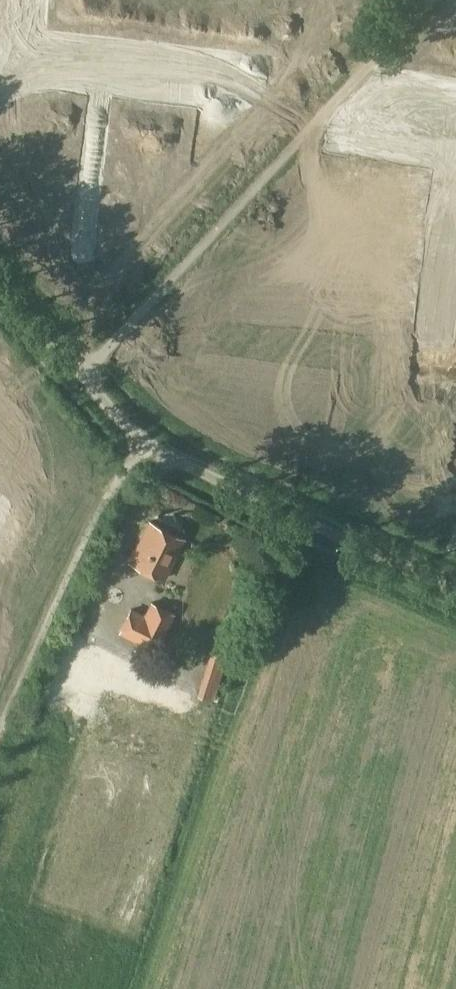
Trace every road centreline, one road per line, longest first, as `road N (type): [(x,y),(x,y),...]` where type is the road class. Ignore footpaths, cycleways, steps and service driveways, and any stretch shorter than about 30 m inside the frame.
road 1 (unclassified): [(455,591),(147,442),(0,285)]
road 2 (residential): [(227,79),(199,345),(443,372)]
road 3 (residential): [(404,880),(44,755),(0,851)]
road 4 (track): [(85,665),(227,720),(455,693)]
road 5 (residential): [(82,229),(95,64)]
road 6 (residential): [(227,79),(95,64)]
road 7 (residential): [(443,372),(433,503)]
road 8 (residential): [(404,880),(447,756)]

